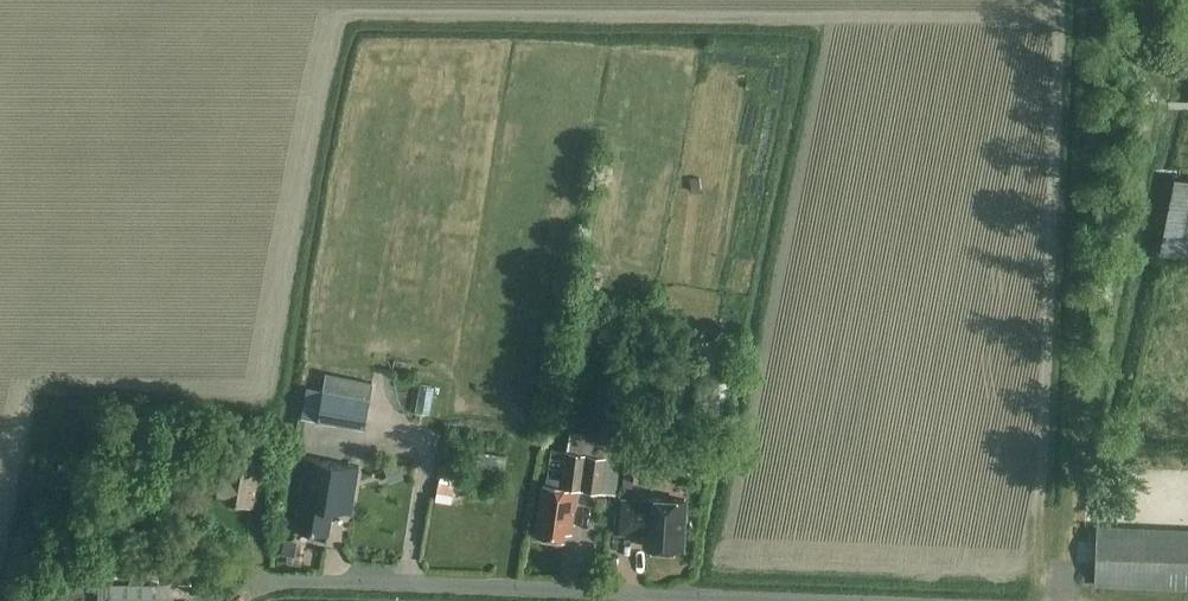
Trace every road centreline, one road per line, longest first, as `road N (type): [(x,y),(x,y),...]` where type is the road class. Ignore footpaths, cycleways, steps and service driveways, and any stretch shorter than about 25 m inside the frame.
road 1 (residential): [(842,600),(260,581)]

